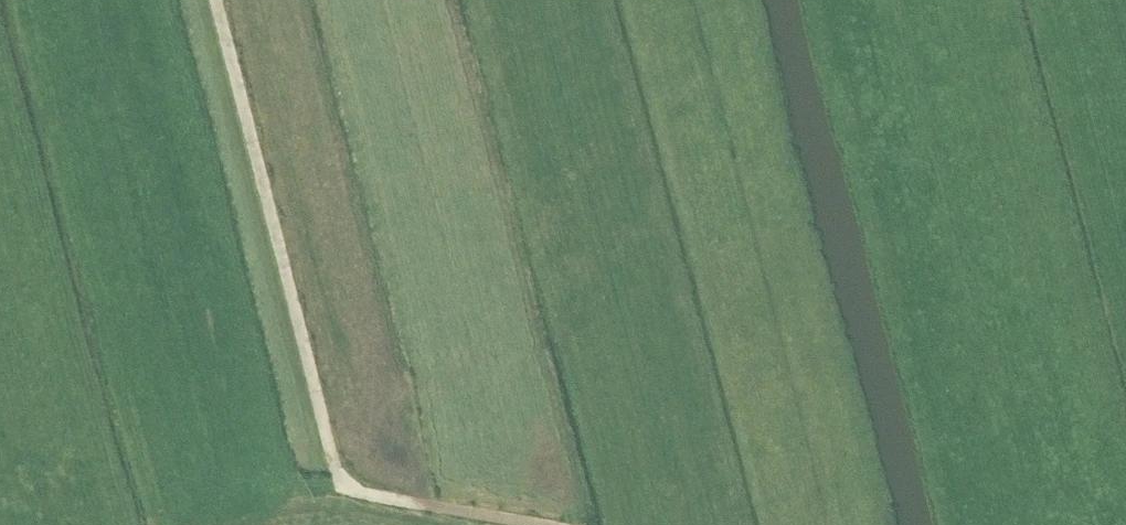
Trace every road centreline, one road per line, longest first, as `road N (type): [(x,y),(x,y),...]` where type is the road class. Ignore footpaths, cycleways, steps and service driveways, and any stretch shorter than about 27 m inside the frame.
road 1 (track): [(540,524),(341,488),(216,0)]

